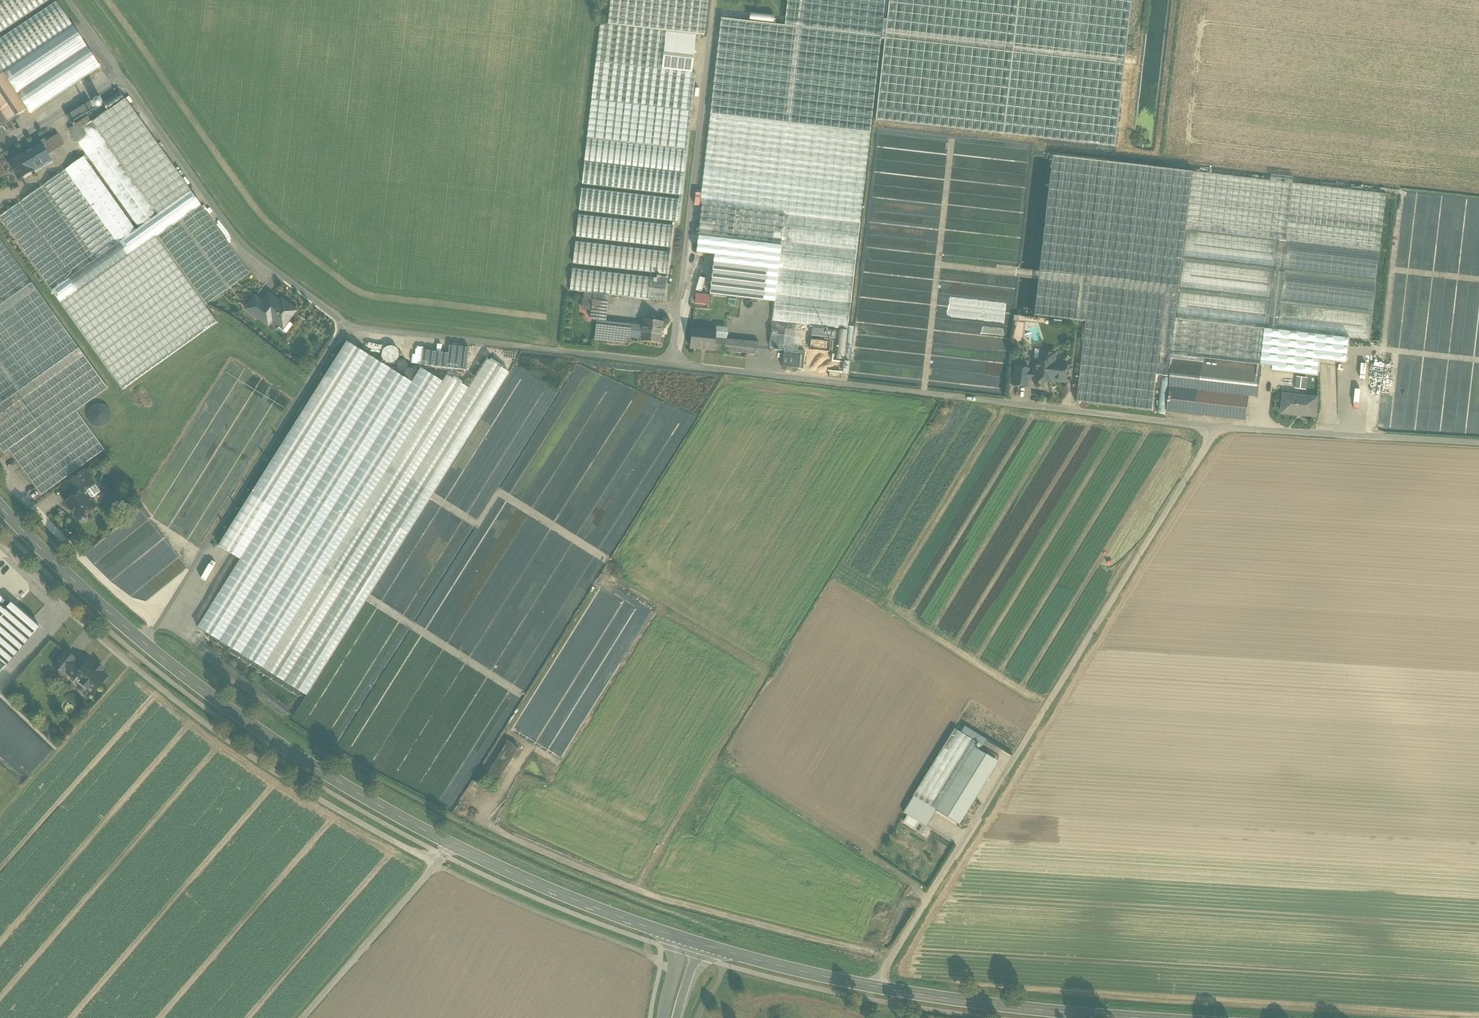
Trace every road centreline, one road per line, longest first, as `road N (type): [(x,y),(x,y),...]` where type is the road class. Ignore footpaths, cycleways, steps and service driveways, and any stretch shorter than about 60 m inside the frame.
road 1 (track): [(1216,430),(348,326),(248,248),(121,76)]
road 2 (secondary): [(0,506),(144,644),(310,764),(477,858),(684,939)]
road 3 (track): [(0,544),(121,658),(235,744),(436,865),(675,969)]
road 4 (track): [(875,987),(1216,430)]
road 5 (secondary): [(701,944),(875,987),(1131,1017)]
road 6 (track): [(348,326),(136,655)]
road 7 (track): [(671,368),(714,0)]
road 8 (track): [(1216,430),(1478,444)]
road 9 (track): [(303,1017),(449,844)]
road 10 (track): [(121,76),(0,151)]

